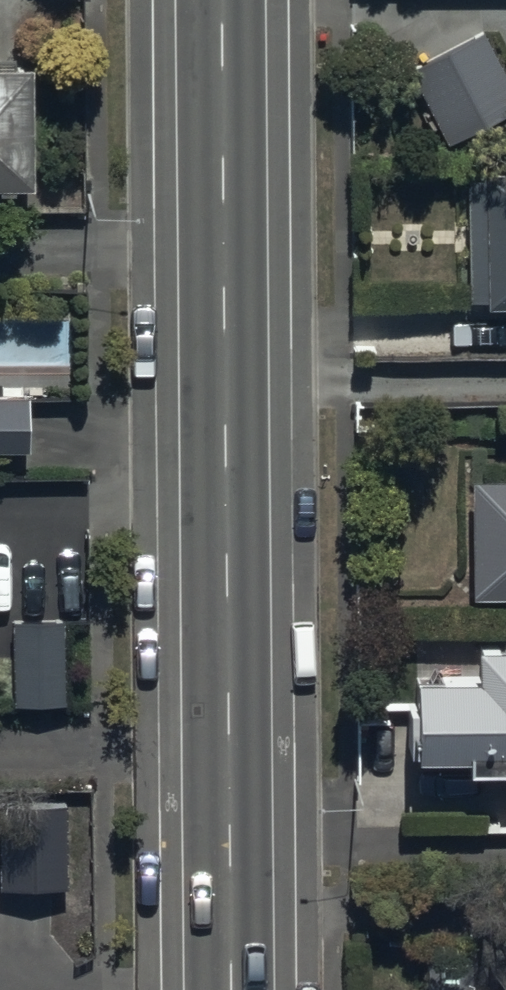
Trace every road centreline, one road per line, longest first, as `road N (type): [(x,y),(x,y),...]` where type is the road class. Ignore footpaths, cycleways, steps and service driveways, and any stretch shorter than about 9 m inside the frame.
road 1 (secondary): [(223,0),(232,989)]

